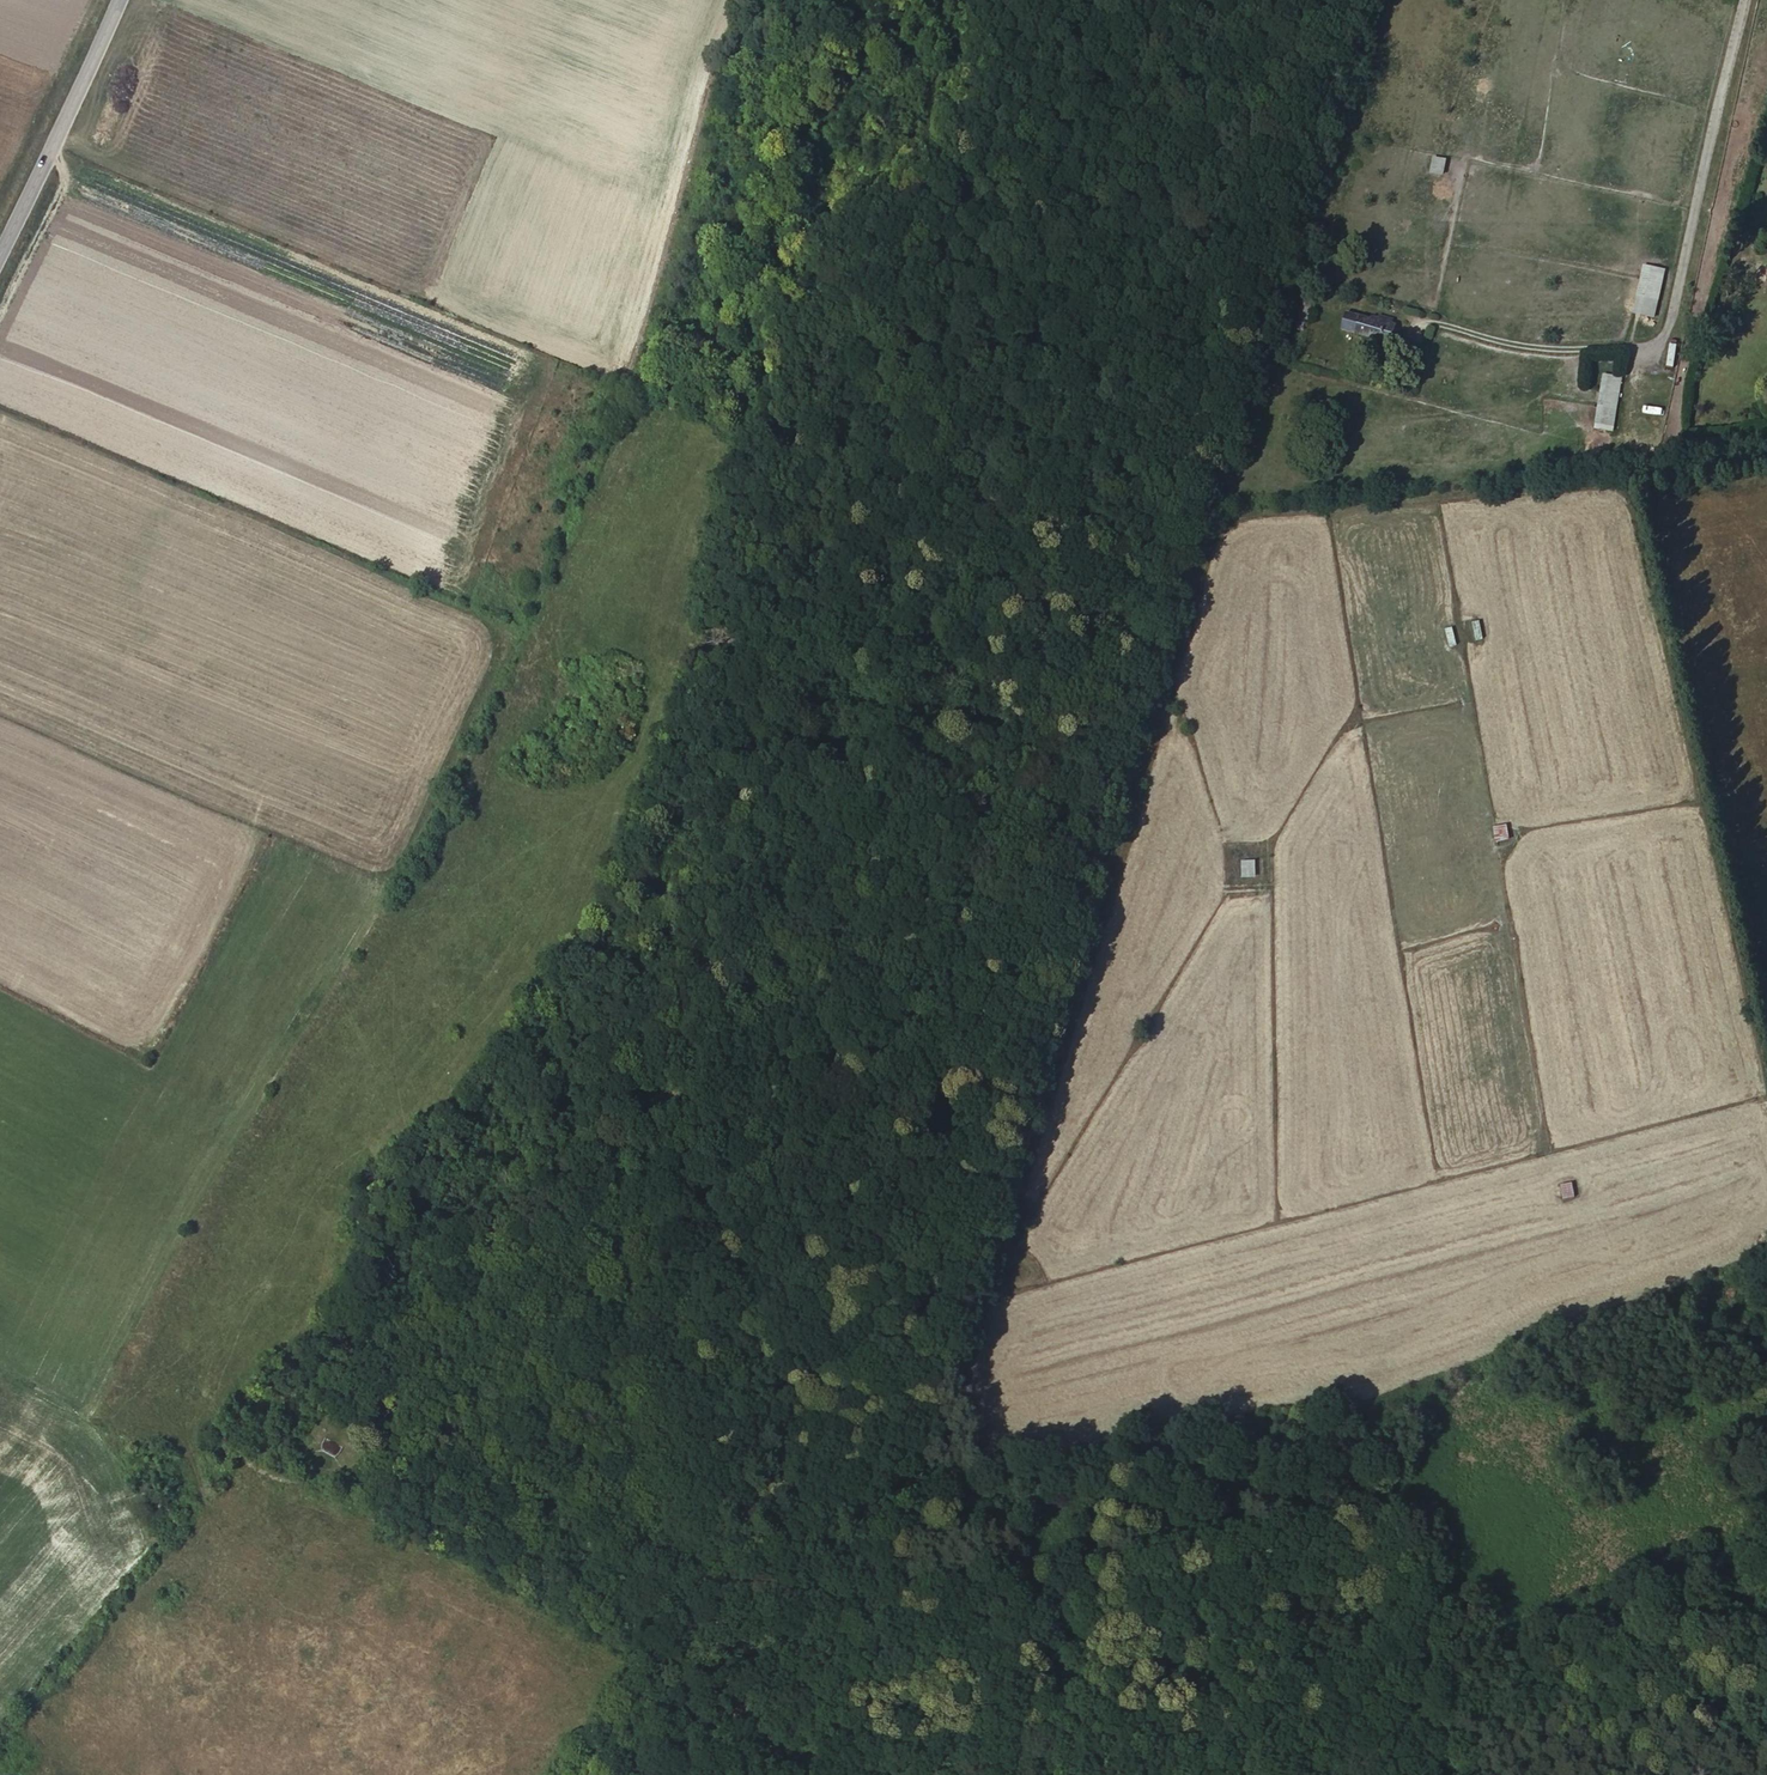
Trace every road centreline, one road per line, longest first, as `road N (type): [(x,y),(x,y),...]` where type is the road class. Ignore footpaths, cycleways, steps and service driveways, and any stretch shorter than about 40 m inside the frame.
road 1 (secondary): [(0,259),(122,0)]

